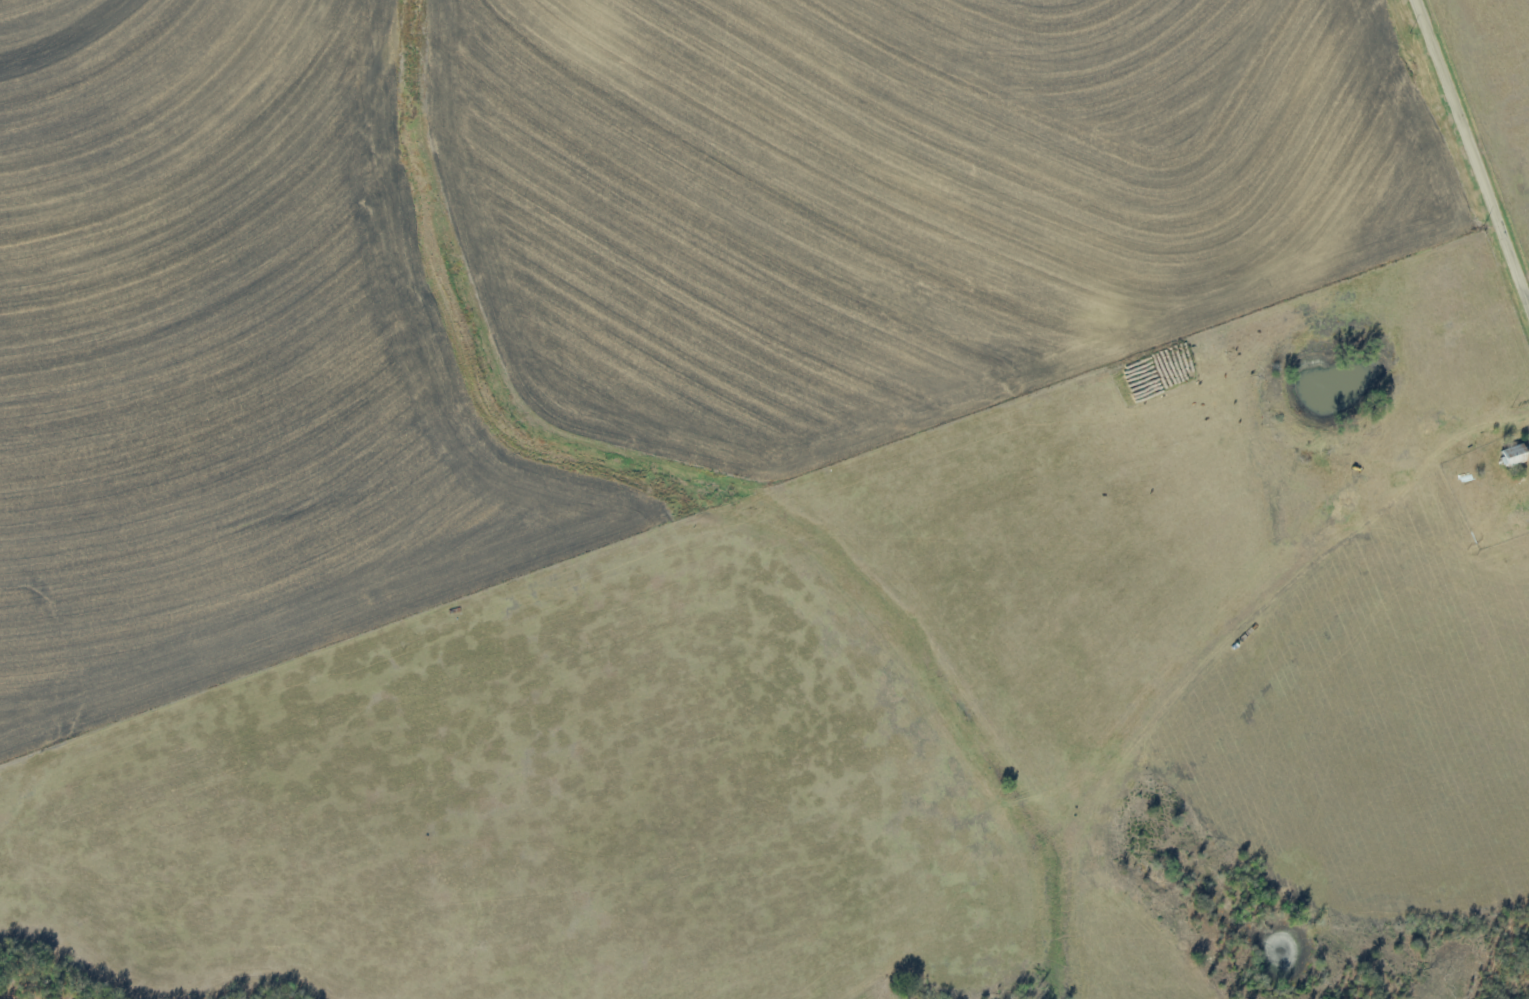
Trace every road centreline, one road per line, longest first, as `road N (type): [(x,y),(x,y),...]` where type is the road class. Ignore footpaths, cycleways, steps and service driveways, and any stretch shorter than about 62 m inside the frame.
road 1 (residential): [(1528,303),(1416,0)]

